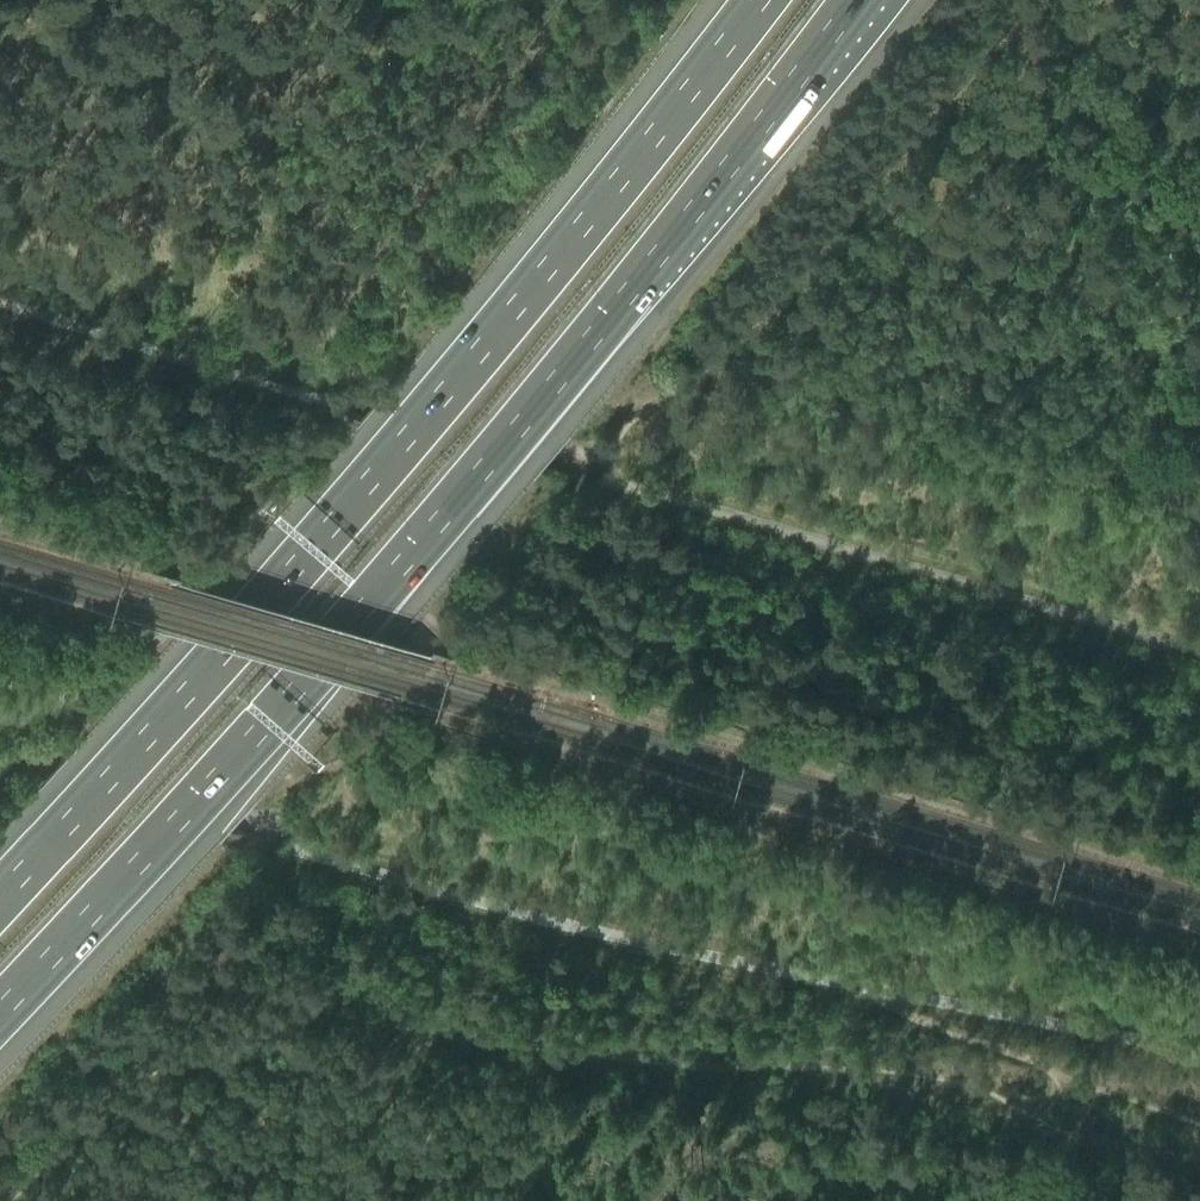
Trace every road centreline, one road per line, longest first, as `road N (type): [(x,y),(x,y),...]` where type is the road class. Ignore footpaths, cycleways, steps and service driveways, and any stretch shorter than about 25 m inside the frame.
road 1 (motorway): [(0,1015),(290,705),(621,306),(858,0)]
road 2 (motorway): [(757,0),(539,279),(359,489),(0,883)]
road 3 (track): [(1028,1116),(937,1076),(648,1062),(292,1018),(227,1035),(150,1081),(90,1126),(16,1200)]
road 4 (track): [(1199,260),(1175,340),(1133,427),(1097,453),(1067,453),(801,377)]
road 5 (track): [(1199,1126),(906,1016),(841,982)]
road 6 (track): [(1199,776),(1140,757),(1078,756),(963,788)]
road 7 (track): [(536,1050),(514,1122),(511,1200)]

